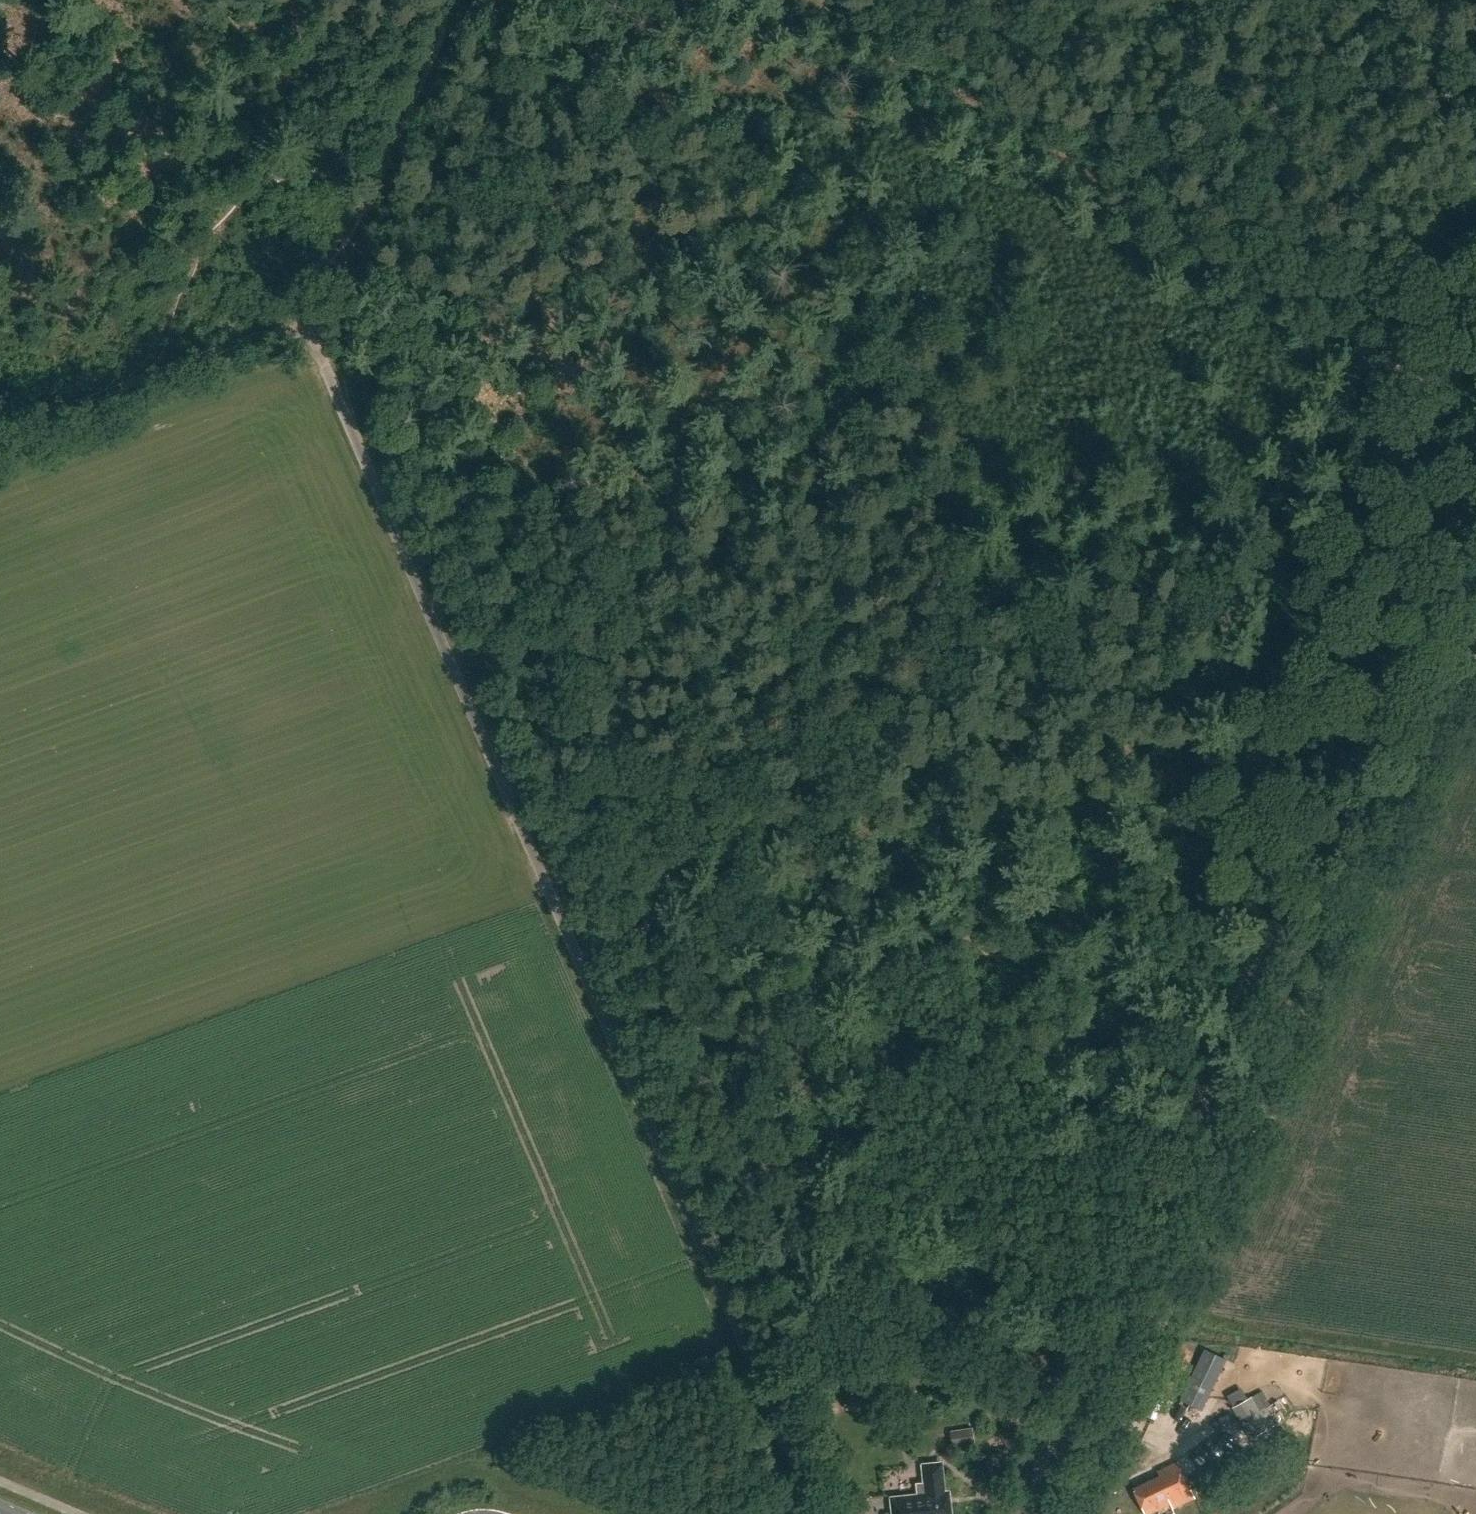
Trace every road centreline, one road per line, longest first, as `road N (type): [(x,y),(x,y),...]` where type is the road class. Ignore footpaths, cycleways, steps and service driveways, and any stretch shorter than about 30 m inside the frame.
road 1 (unclassified): [(327,372),(816,1513)]
road 2 (tertiary): [(1070,1513),(1475,637)]
road 3 (track): [(1475,425),(810,0)]
road 4 (track): [(309,333),(448,0)]
road 5 (track): [(143,379),(276,330),(309,333)]
road 6 (track): [(0,430),(143,379)]

